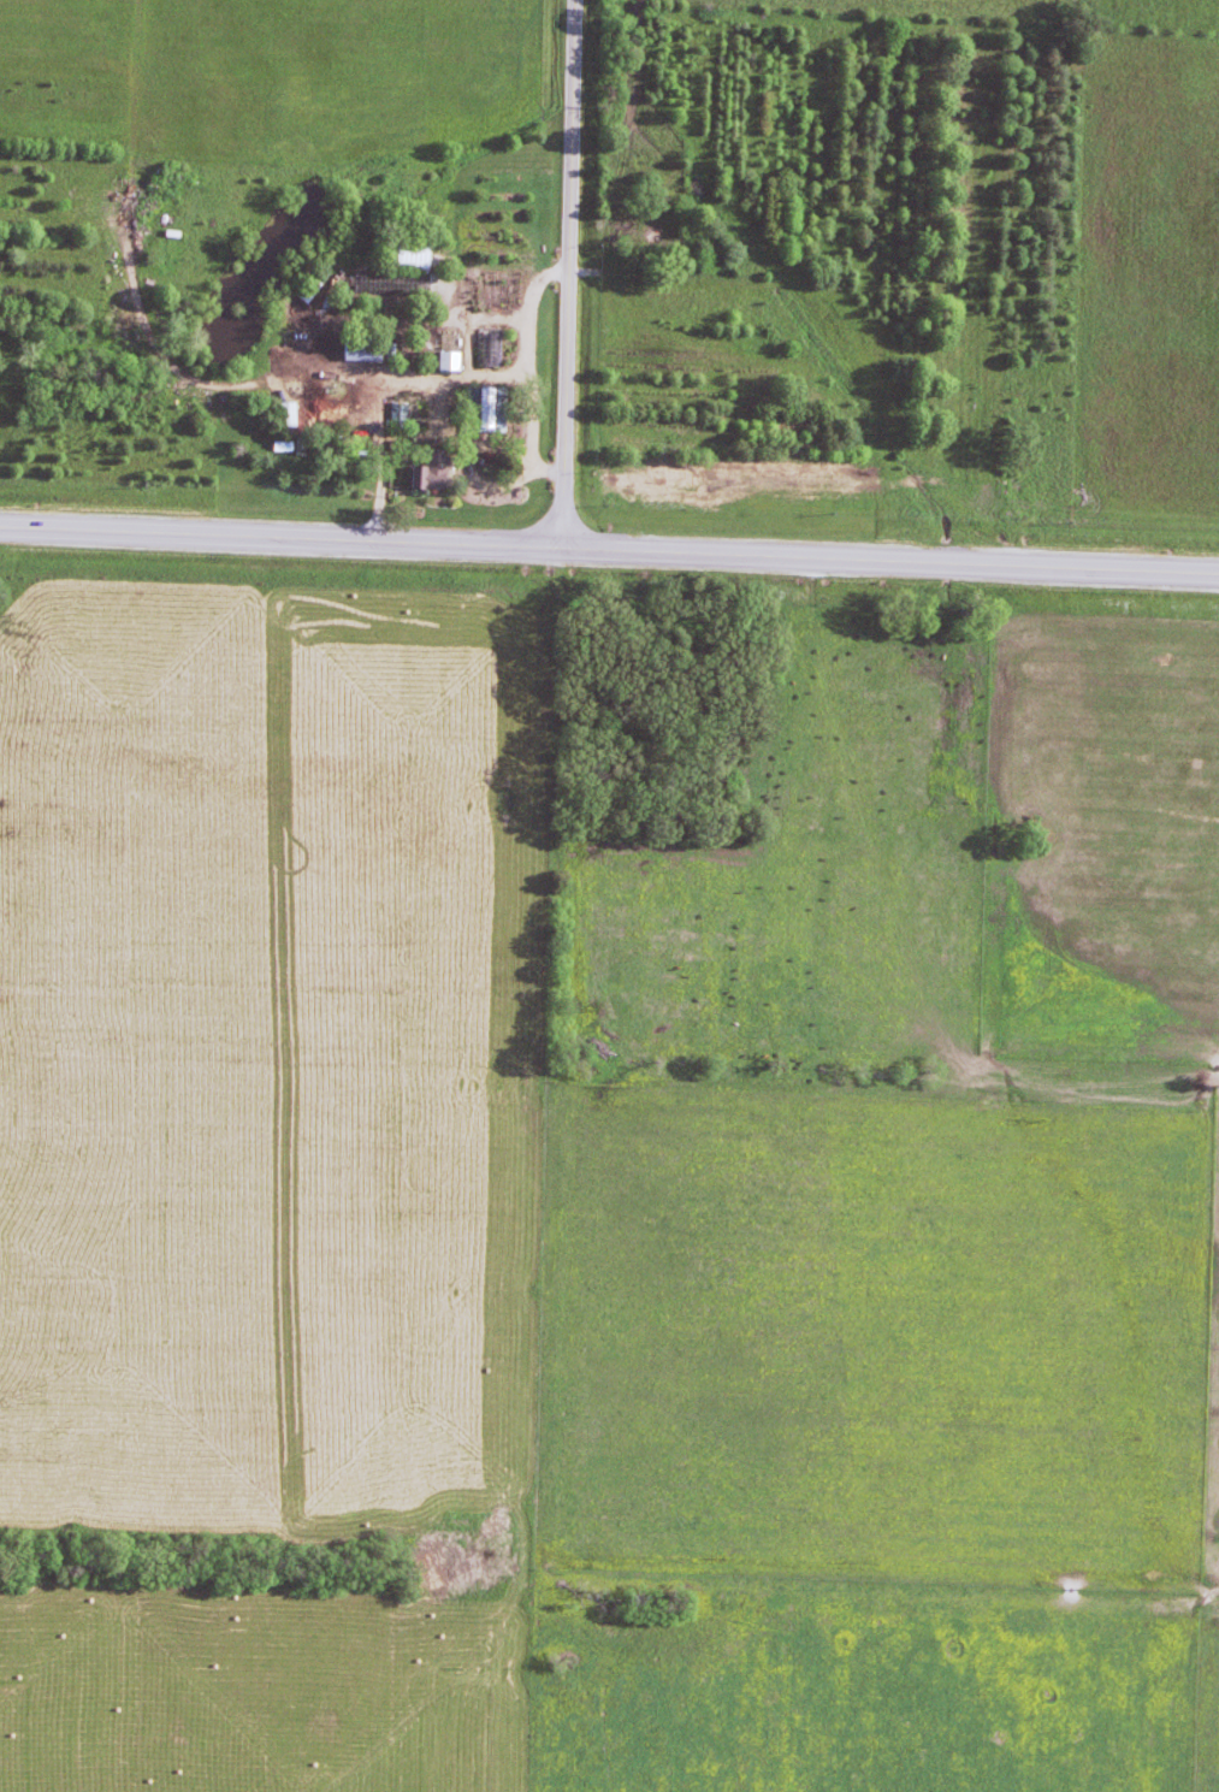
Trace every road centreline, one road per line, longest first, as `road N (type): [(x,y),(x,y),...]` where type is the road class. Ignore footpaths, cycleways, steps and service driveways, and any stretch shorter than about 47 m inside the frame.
road 1 (secondary): [(0,531),(1218,580)]
road 2 (tertiary): [(557,552),(569,0)]

